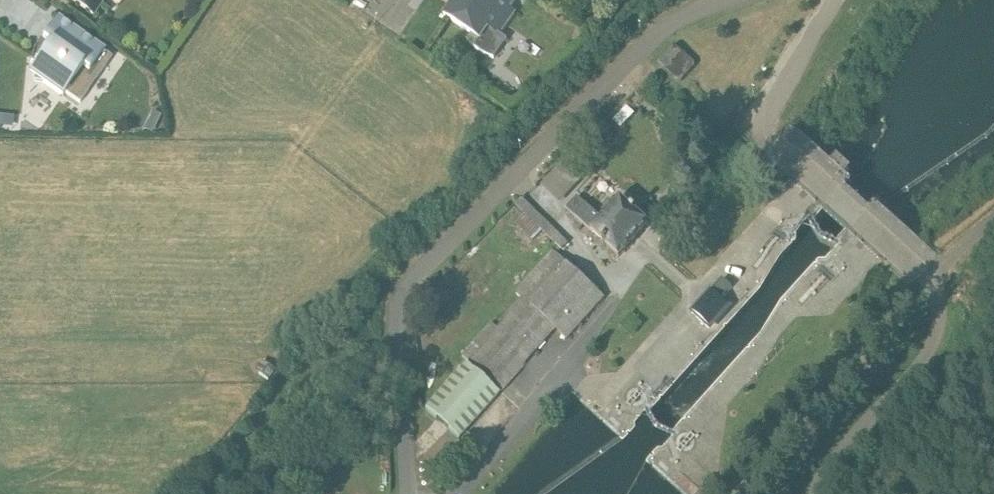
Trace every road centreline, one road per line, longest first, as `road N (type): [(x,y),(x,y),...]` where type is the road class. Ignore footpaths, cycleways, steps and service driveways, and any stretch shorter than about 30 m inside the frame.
road 1 (unclassified): [(825,493),(936,361),(941,337),(941,317),(923,288),(765,137),(767,118),(843,0)]
road 2 (unclassified): [(747,0),(665,33),(503,188)]

